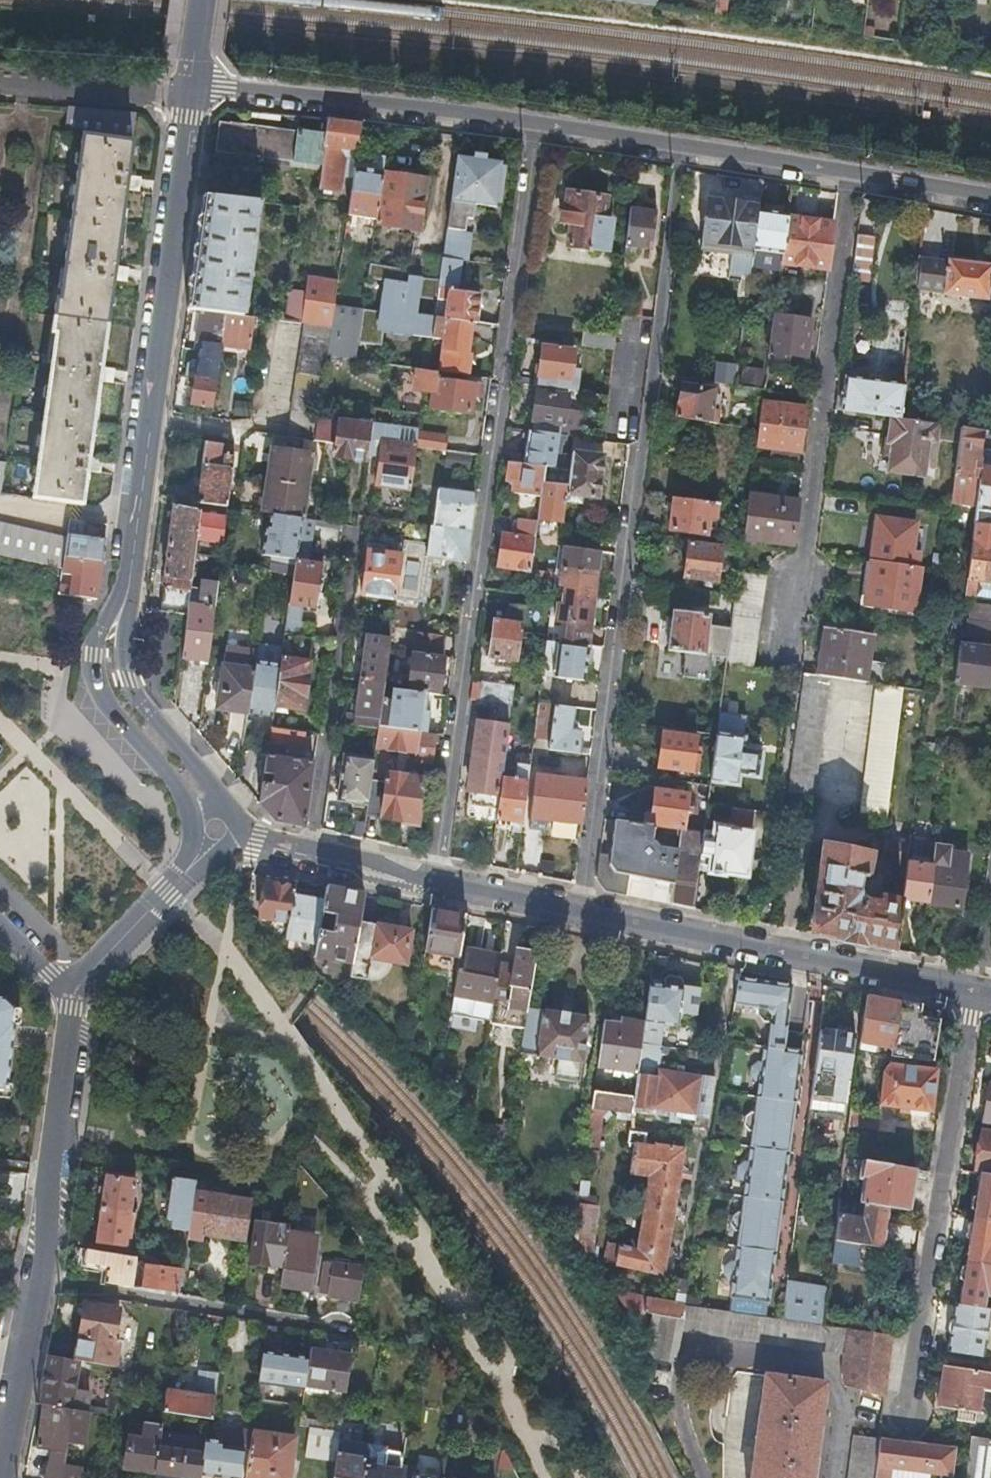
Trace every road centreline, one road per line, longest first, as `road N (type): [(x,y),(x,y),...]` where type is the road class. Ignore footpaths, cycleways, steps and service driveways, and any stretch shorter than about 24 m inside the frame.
road 1 (residential): [(684,145),(579,910)]
road 2 (residential): [(535,122),(434,881)]
road 3 (residential): [(791,656),(853,172)]
road 4 (residential): [(71,998),(41,1281),(4,1477)]
road 5 (residential): [(148,417),(126,593),(109,657),(121,703),(187,778),(217,830)]
road 6 (residential): [(979,993),(907,1411)]
road 7 (residential): [(979,993),(579,910)]
road 8 (residential): [(191,91),(250,88),(535,122)]
road 9 (residential): [(191,91),(148,417)]
road 10 (residential): [(217,830),(197,862),(71,998)]
road 11 (residential): [(434,881),(217,830)]
road 12 (residential): [(684,145),(853,172)]
road 13 (residential): [(535,122),(684,145)]
road 14 (residential): [(579,910),(434,881)]
road 15 (residential): [(853,172),(990,197)]

